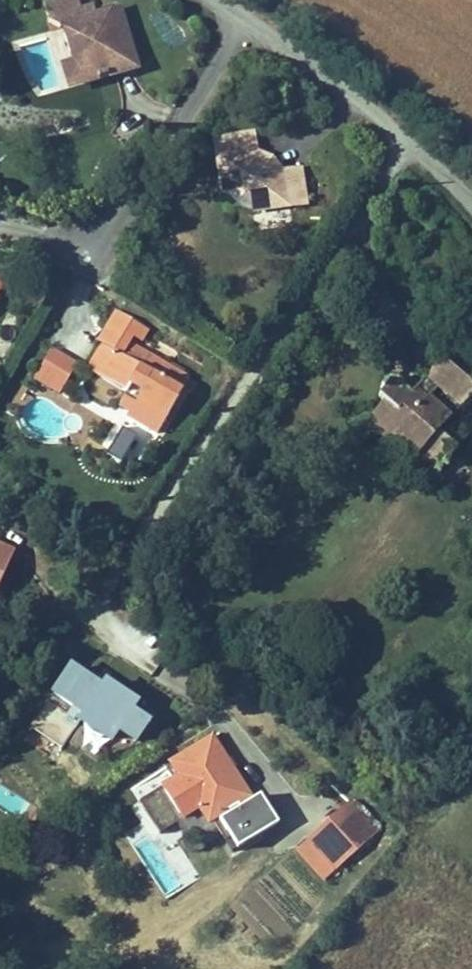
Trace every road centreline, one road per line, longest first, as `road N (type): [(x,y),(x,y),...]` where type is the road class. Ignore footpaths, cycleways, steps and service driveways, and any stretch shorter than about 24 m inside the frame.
road 1 (residential): [(409,141),(128,544),(108,596),(120,631),(222,721),(303,824)]
road 2 (residential): [(97,250),(245,25)]
road 3 (unclassified): [(245,25),(409,141)]

